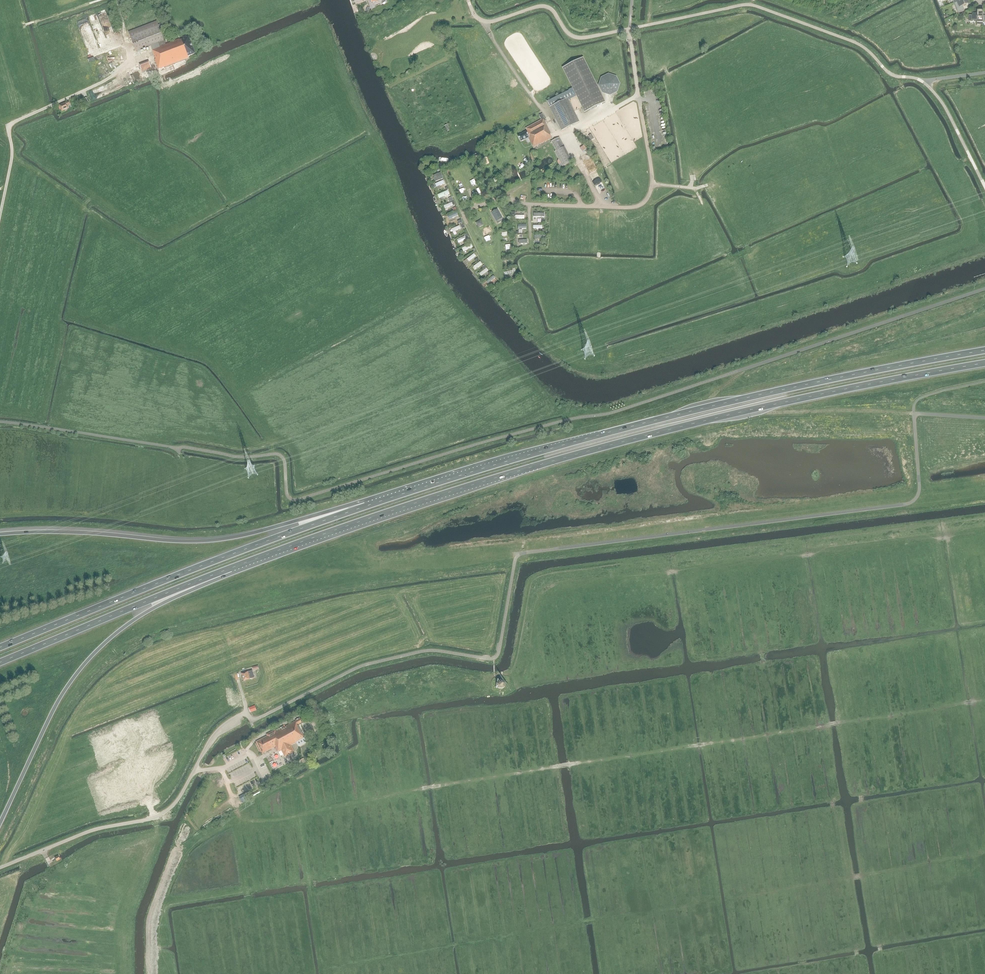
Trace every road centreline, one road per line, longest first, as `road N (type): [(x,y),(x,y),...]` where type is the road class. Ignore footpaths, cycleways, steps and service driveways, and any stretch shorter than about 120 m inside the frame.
road 1 (trunk): [(231,568),(598,448),(984,364)]
road 2 (trunk): [(984,351),(726,403),(396,496)]
road 3 (unclassified): [(984,73),(925,84),(898,76),(856,42),(751,5),(581,38),(544,6),(486,21)]
road 4 (trunk): [(396,496),(0,647)]
road 5 (trunk): [(396,496),(203,541),(0,534)]
road 6 (trunk): [(0,823),(57,703),(91,656),(136,619),(231,568)]
road 7 (trunk): [(0,662),(231,568)]
road 8 (unclassified): [(194,771),(178,800),(155,818),(93,830),(0,868)]
road 9 (unclassified): [(0,422),(177,448)]

